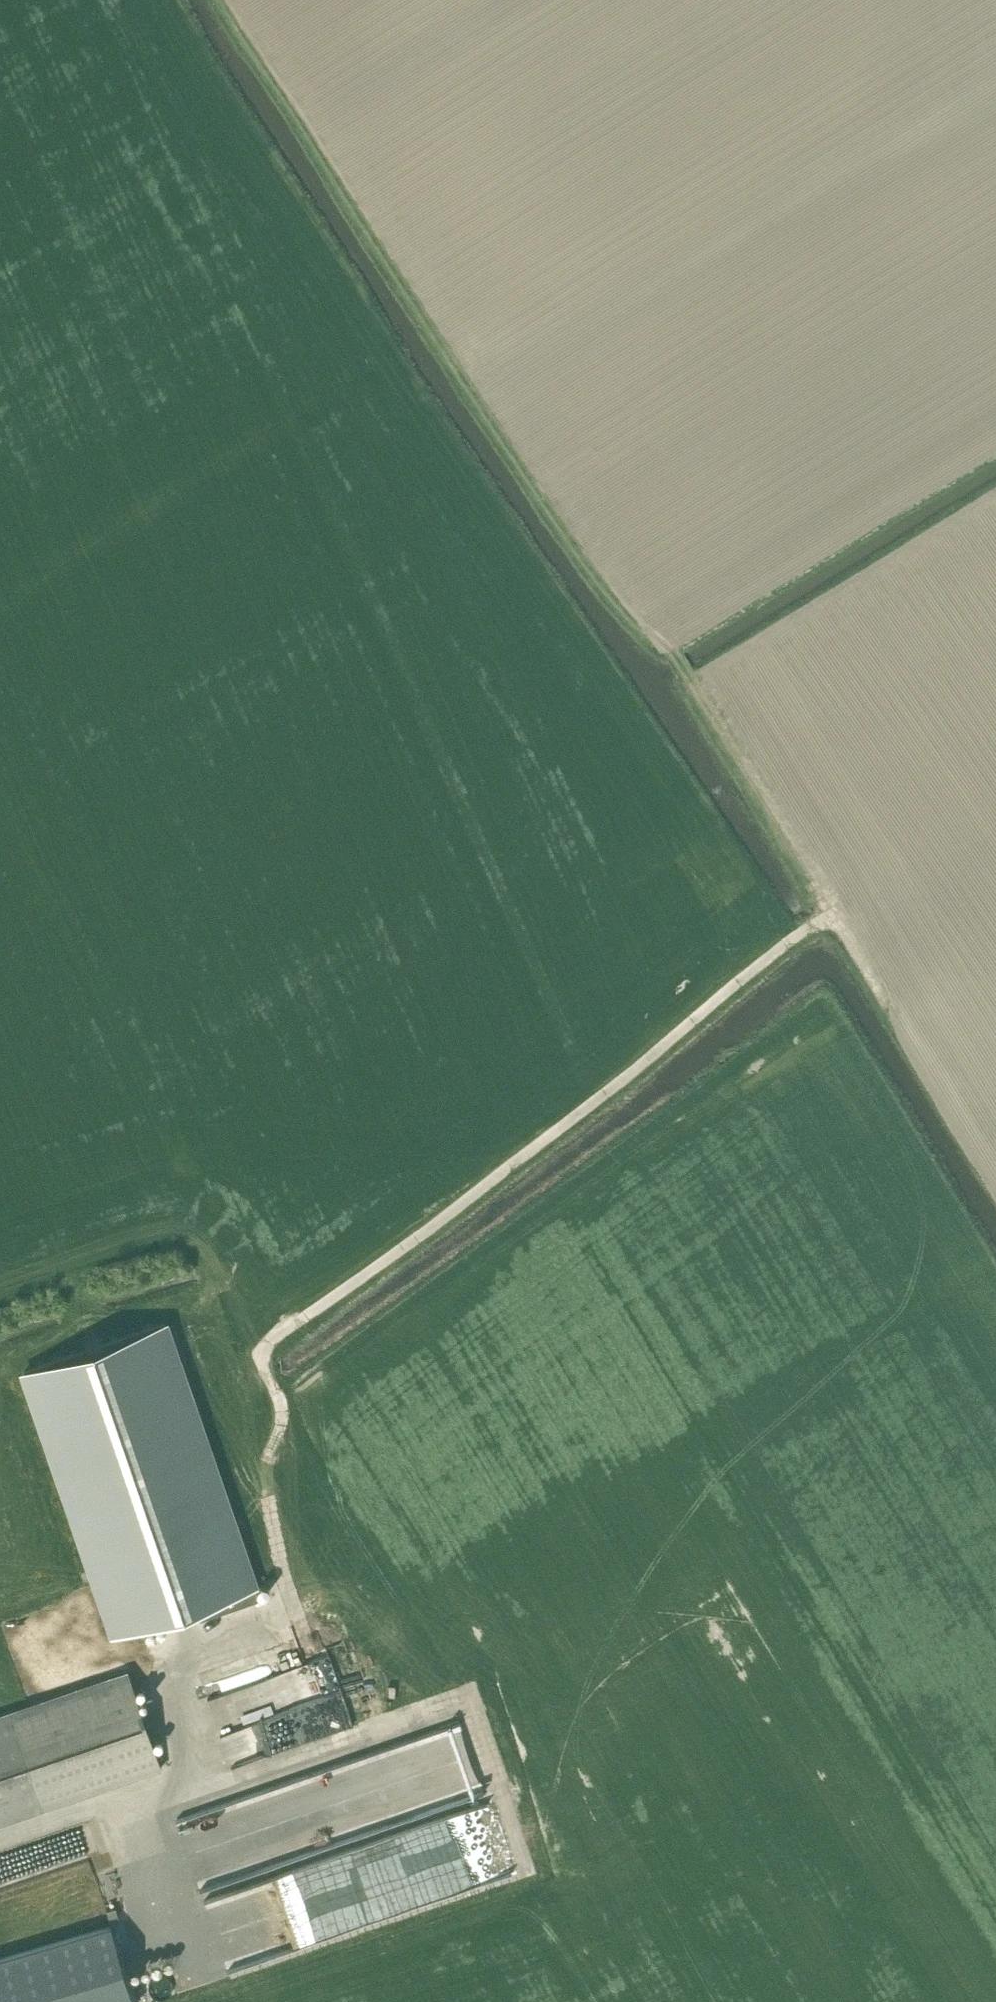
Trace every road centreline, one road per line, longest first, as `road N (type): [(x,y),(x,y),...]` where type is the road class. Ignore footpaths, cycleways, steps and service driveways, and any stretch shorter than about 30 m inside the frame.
road 1 (track): [(219,0),(328,181),(612,598),(680,664),(827,910)]
road 2 (track): [(257,1353),(516,1165),(827,910),(874,989)]

